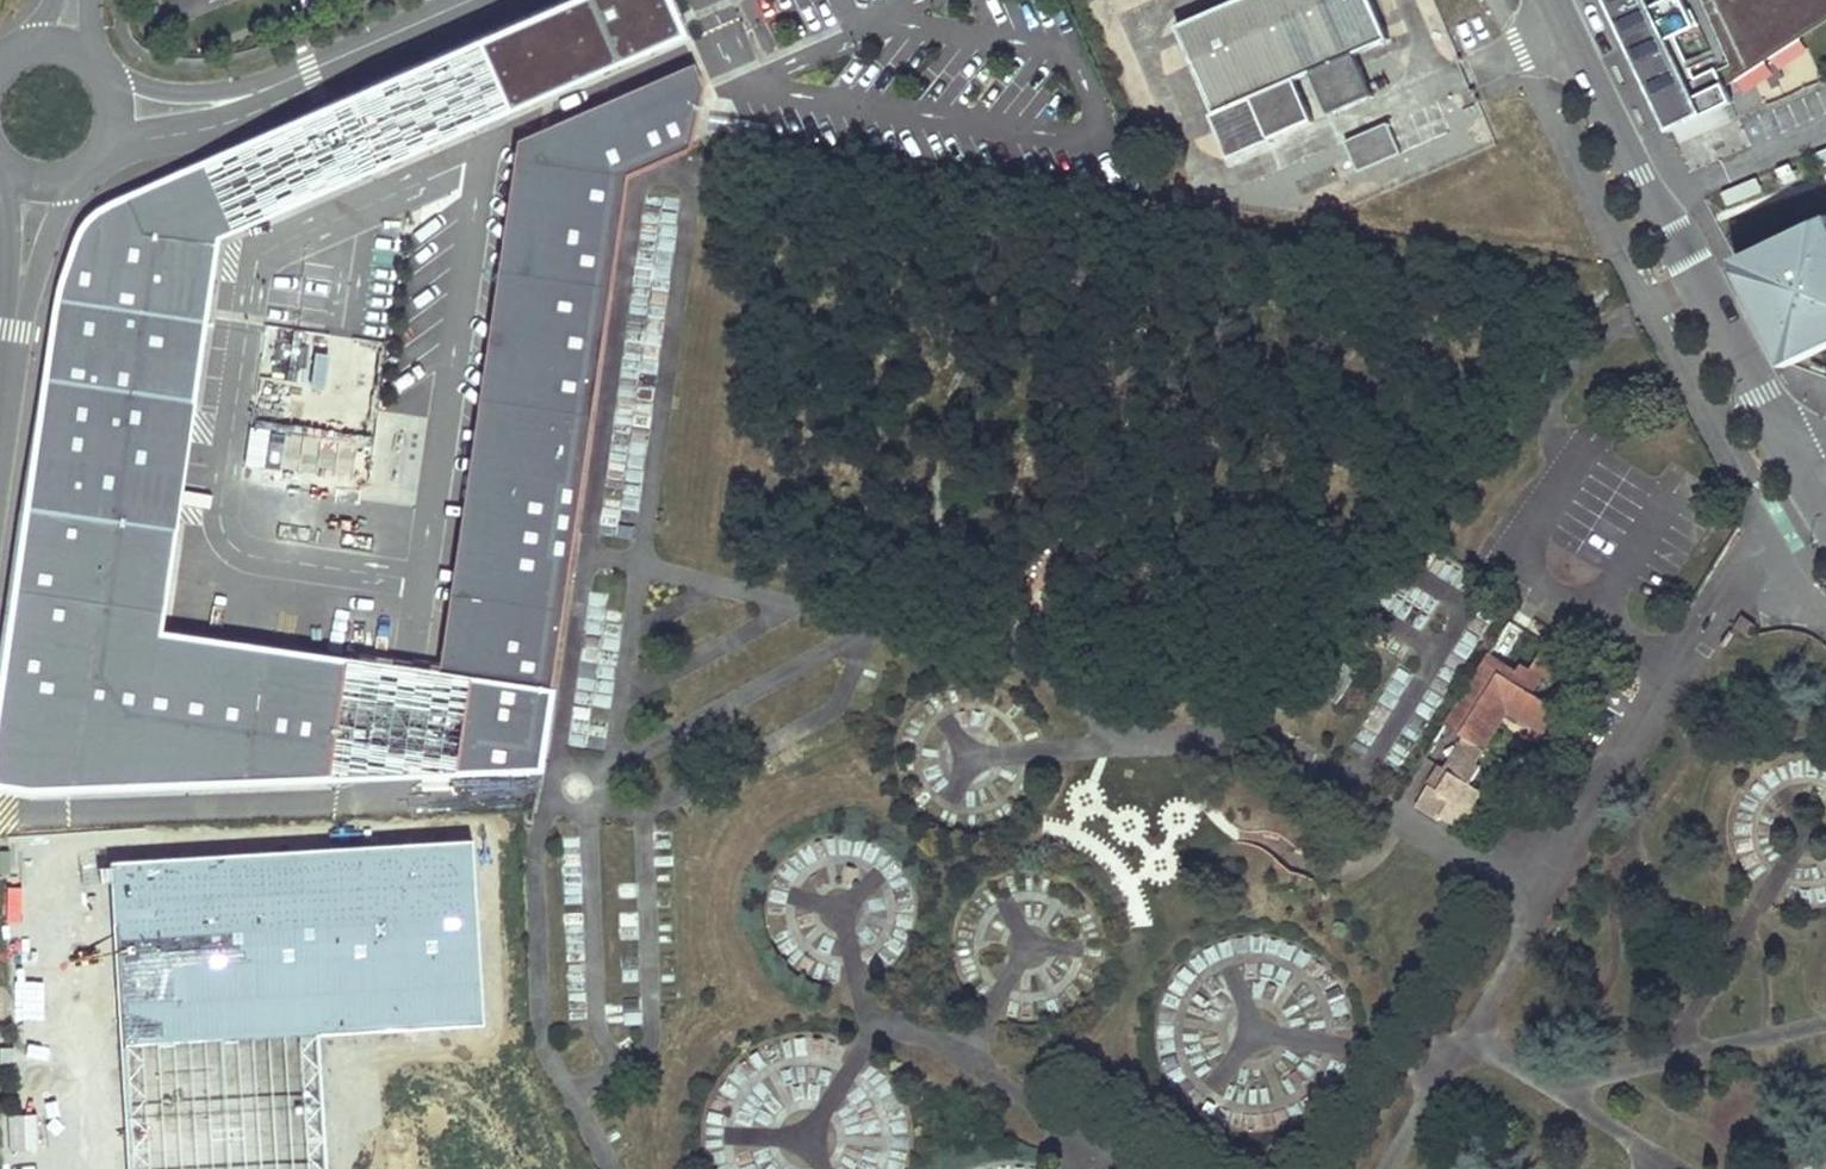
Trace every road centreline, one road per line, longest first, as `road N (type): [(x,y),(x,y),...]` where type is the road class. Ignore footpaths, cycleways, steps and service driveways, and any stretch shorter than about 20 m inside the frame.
road 1 (residential): [(1555,0),(1639,177),(1805,471)]
road 2 (unclassified): [(474,0),(270,91),(208,106)]
road 3 (unclassified): [(20,306),(83,172)]
road 4 (unclassified): [(8,169),(9,269),(20,306)]
road 5 (unclassified): [(111,89),(83,55),(62,47),(31,48),(0,67)]
road 6 (unclassified): [(20,306),(0,433)]

